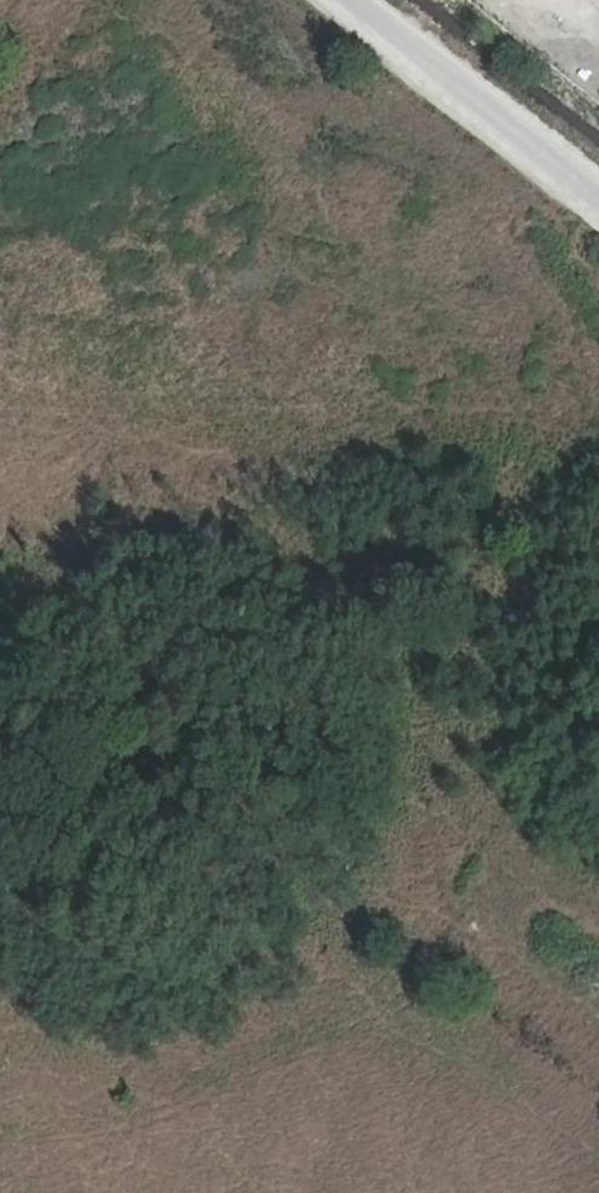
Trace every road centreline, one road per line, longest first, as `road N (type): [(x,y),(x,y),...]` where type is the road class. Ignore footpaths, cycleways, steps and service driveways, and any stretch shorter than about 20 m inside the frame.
road 1 (unclassified): [(317,0),(598,230)]

